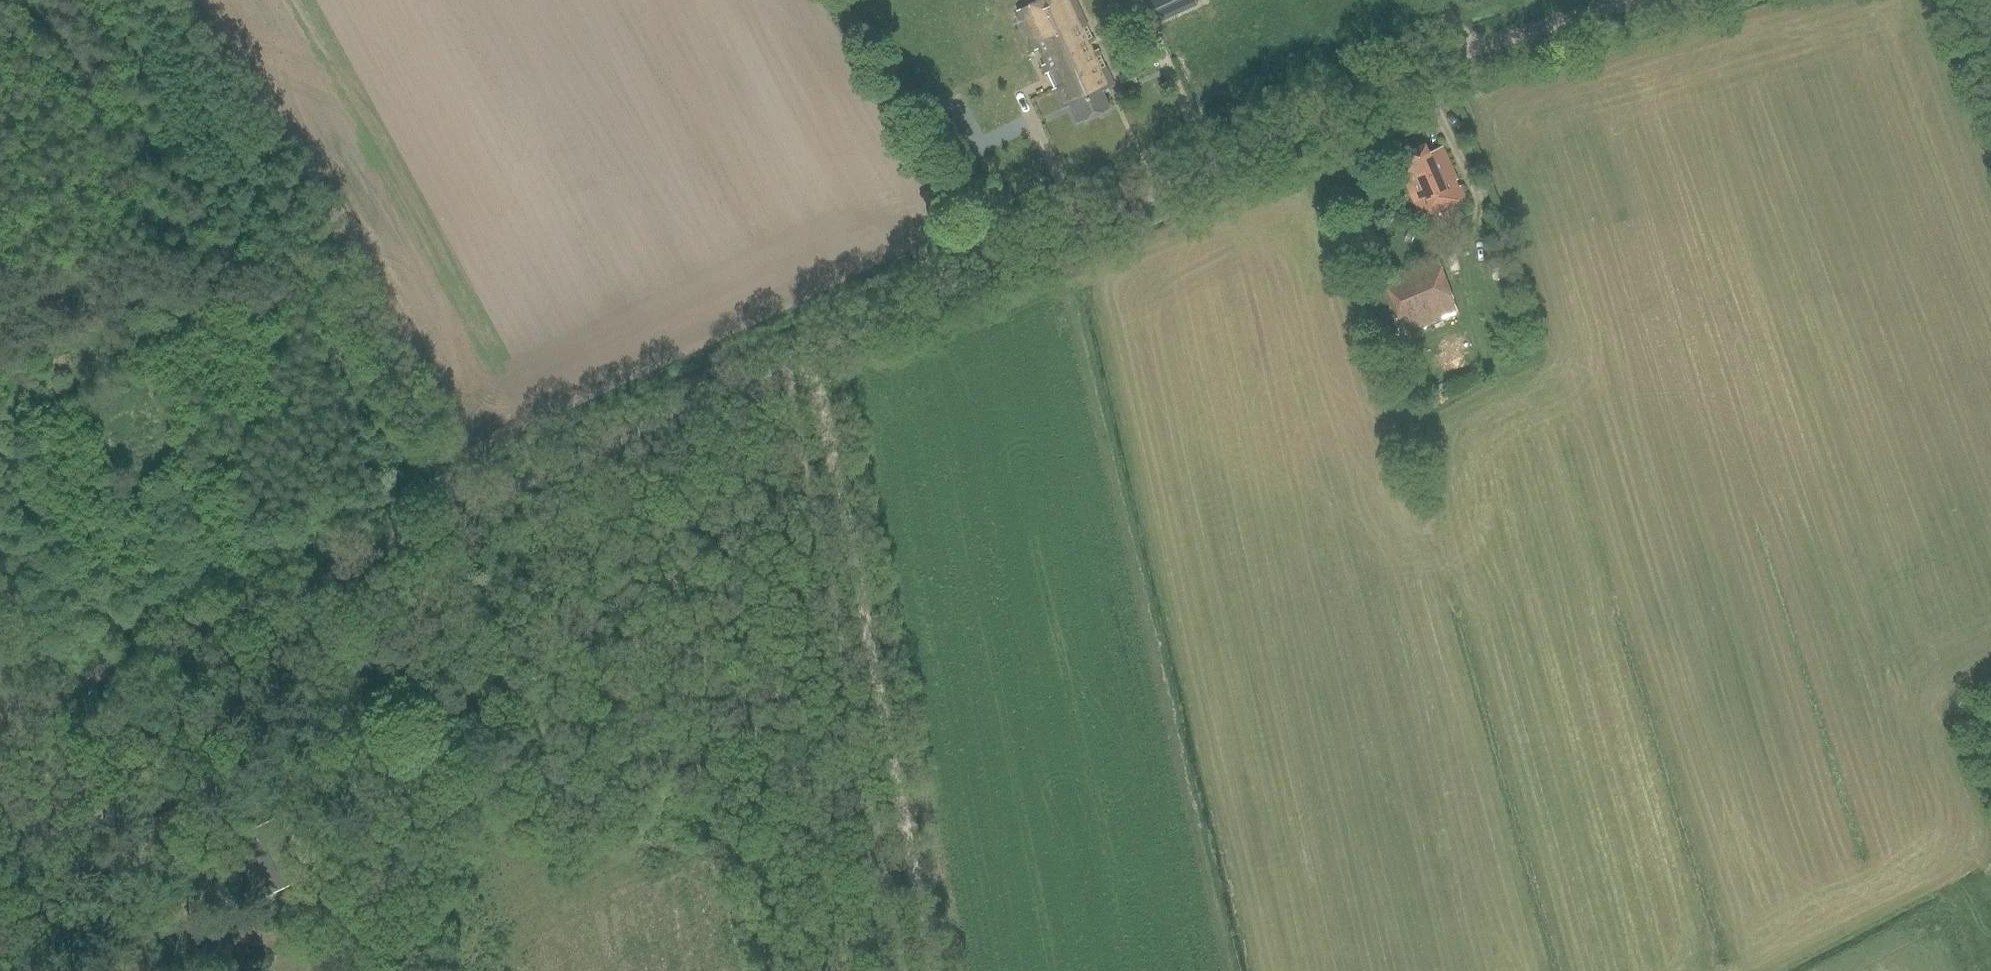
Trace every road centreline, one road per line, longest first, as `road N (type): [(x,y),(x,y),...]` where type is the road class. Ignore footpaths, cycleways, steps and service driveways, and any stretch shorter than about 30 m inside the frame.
road 1 (unclassified): [(0,726),(1406,75),(1632,0)]
road 2 (track): [(804,354),(930,970)]

